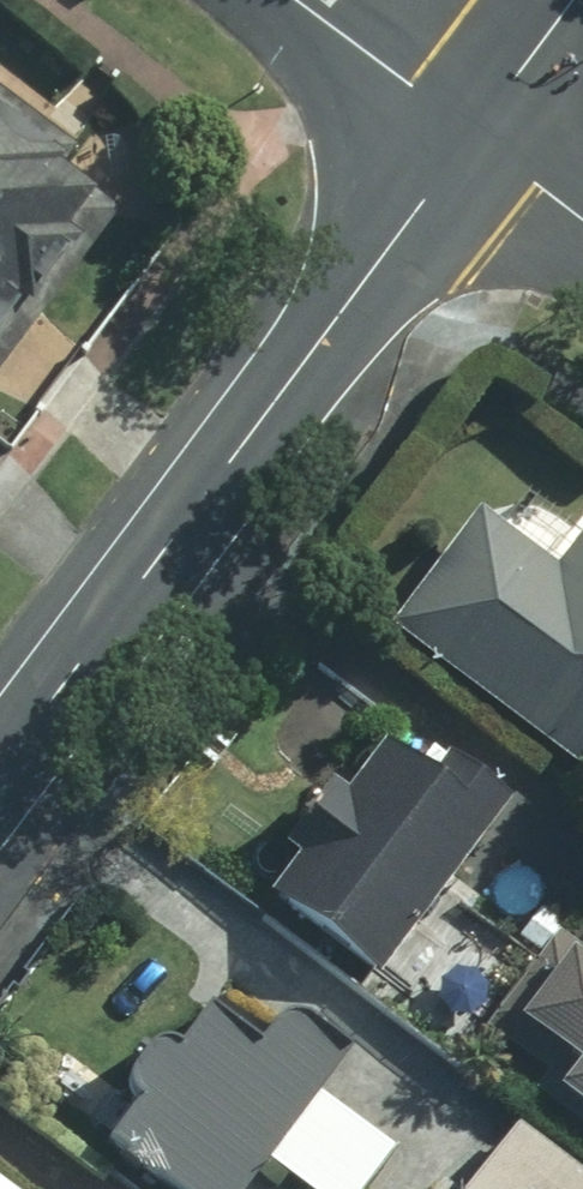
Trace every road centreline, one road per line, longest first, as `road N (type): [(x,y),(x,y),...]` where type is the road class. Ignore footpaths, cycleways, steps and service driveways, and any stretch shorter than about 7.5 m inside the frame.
road 1 (secondary): [(477,128),(0,765)]
road 2 (secondary): [(477,128),(302,0)]
road 3 (tertiary): [(573,0),(477,128)]
road 4 (unclassified): [(582,209),(477,128)]

